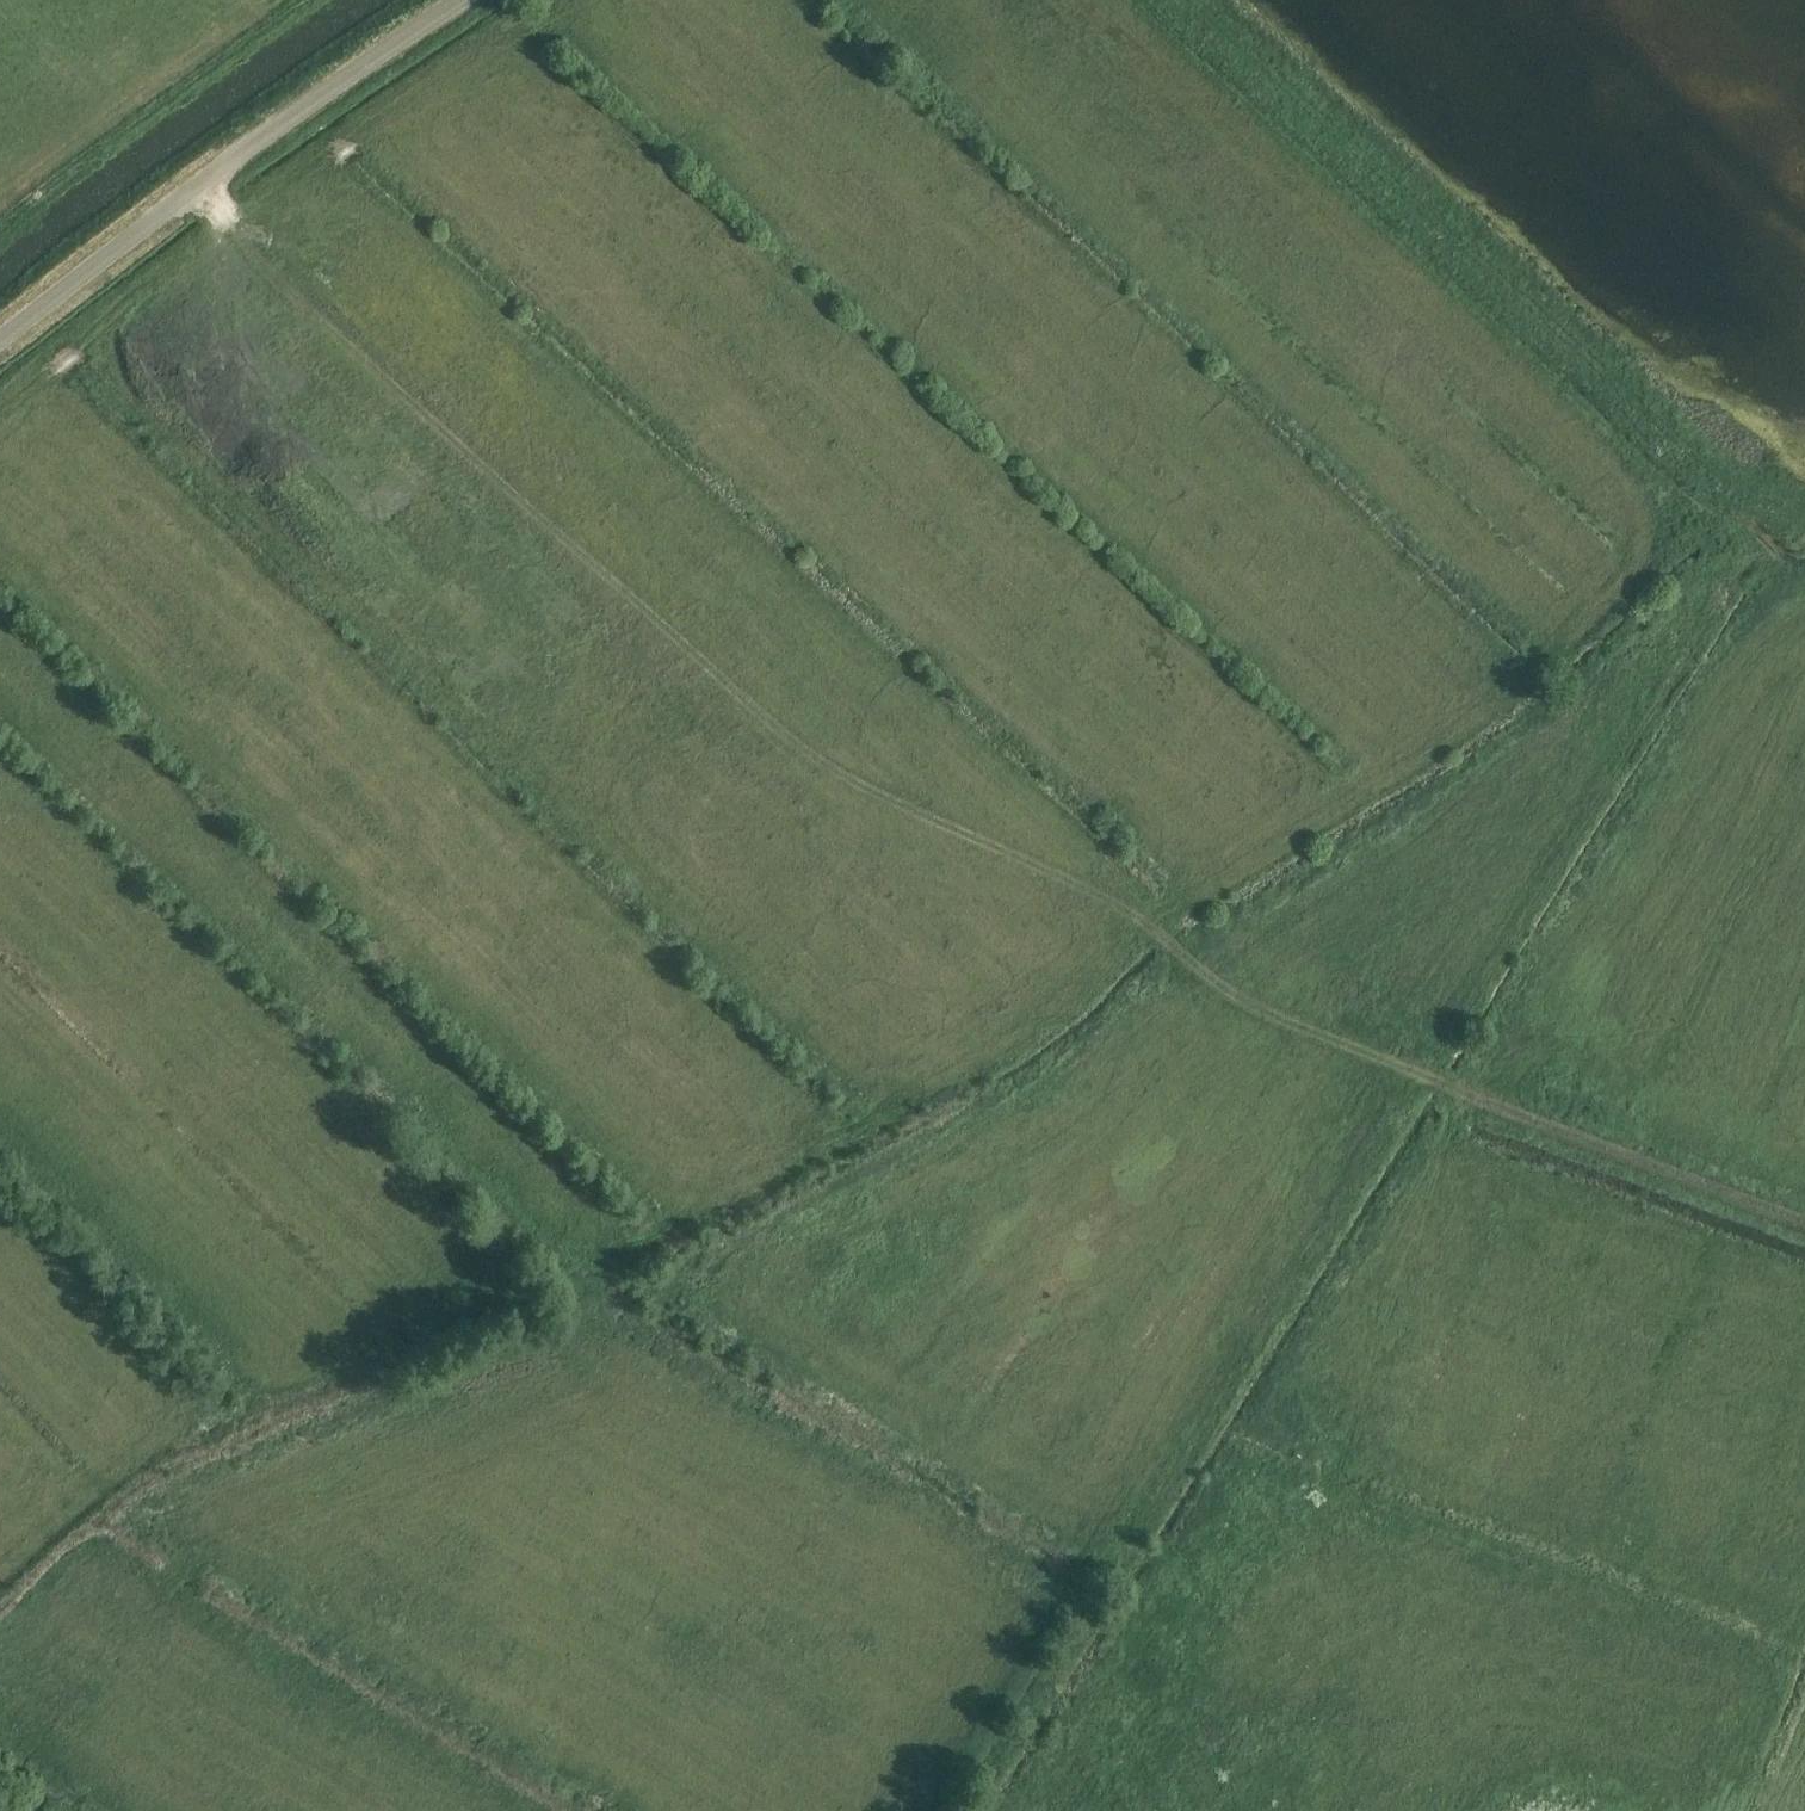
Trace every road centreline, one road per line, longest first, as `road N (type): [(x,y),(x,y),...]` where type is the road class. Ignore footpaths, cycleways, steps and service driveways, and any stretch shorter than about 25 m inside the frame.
road 1 (unclassified): [(0,339),(459,0)]
road 2 (track): [(1447,1091),(1804,1225)]

